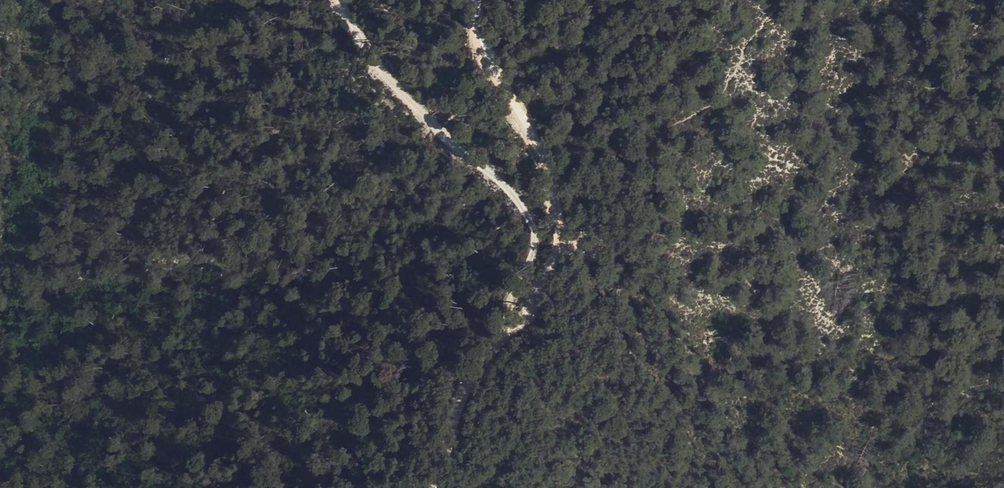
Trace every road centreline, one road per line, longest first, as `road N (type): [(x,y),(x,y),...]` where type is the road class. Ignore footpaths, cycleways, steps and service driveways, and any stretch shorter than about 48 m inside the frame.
road 1 (track): [(442,487),(466,397),(509,326),(527,323),(559,253),(559,211),(492,73),(471,0)]
road 2 (track): [(509,326),(506,310),(532,254),(522,205),(441,136),(368,55),(338,0)]

